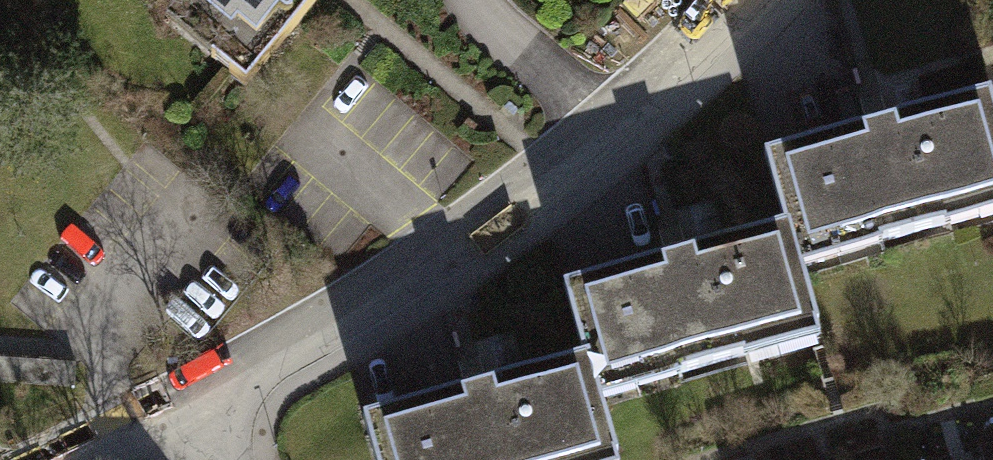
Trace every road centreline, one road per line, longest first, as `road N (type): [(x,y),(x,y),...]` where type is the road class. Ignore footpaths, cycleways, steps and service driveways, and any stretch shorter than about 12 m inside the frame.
road 1 (residential): [(187,406),(447,250),(620,125),(753,0)]
road 2 (residential): [(62,459),(187,406)]

